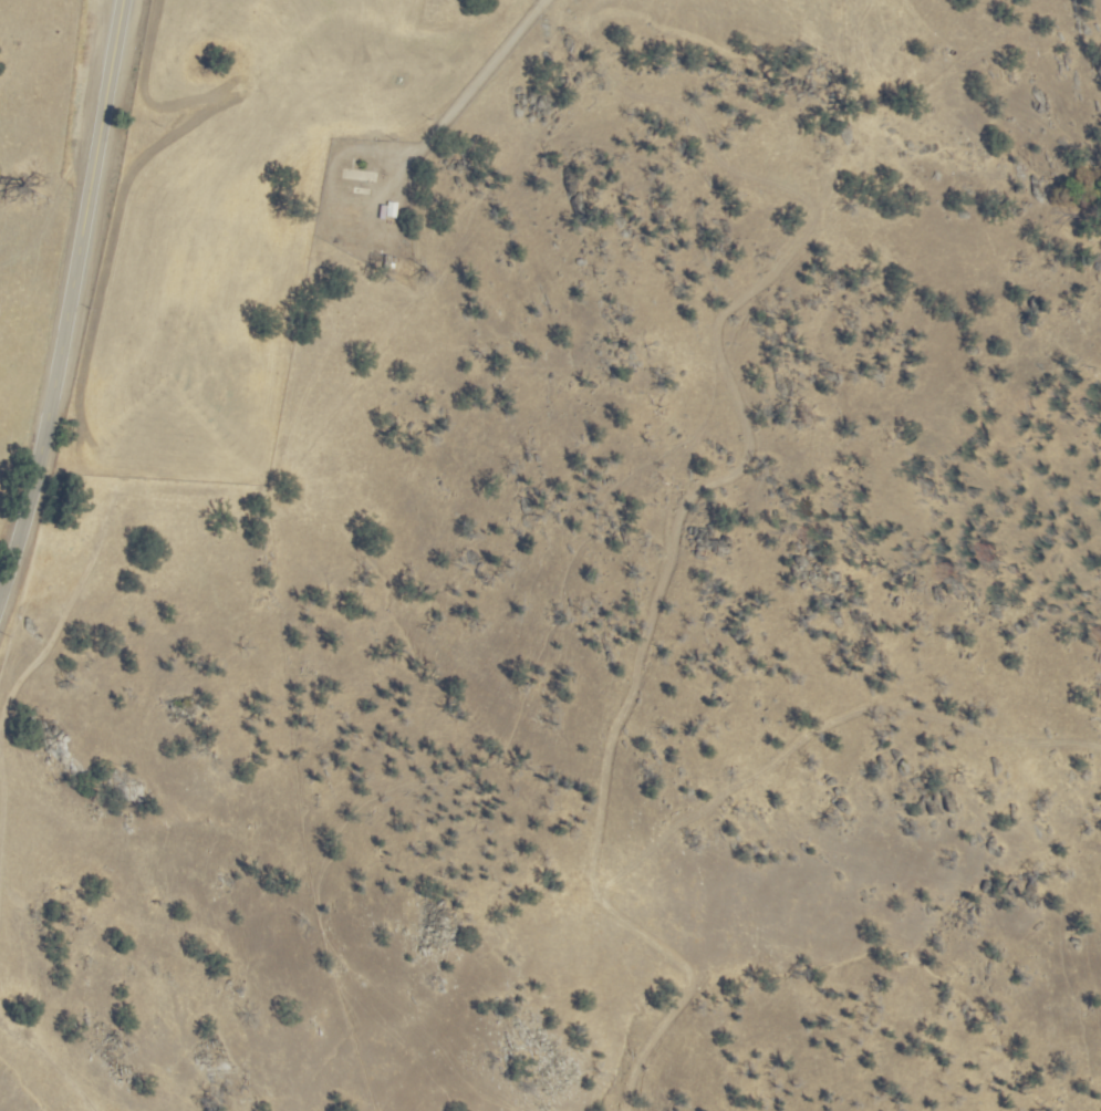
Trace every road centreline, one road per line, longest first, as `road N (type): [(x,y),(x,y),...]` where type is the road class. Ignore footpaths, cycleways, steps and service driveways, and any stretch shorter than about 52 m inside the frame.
road 1 (secondary): [(0,623),(41,469),(121,0)]

